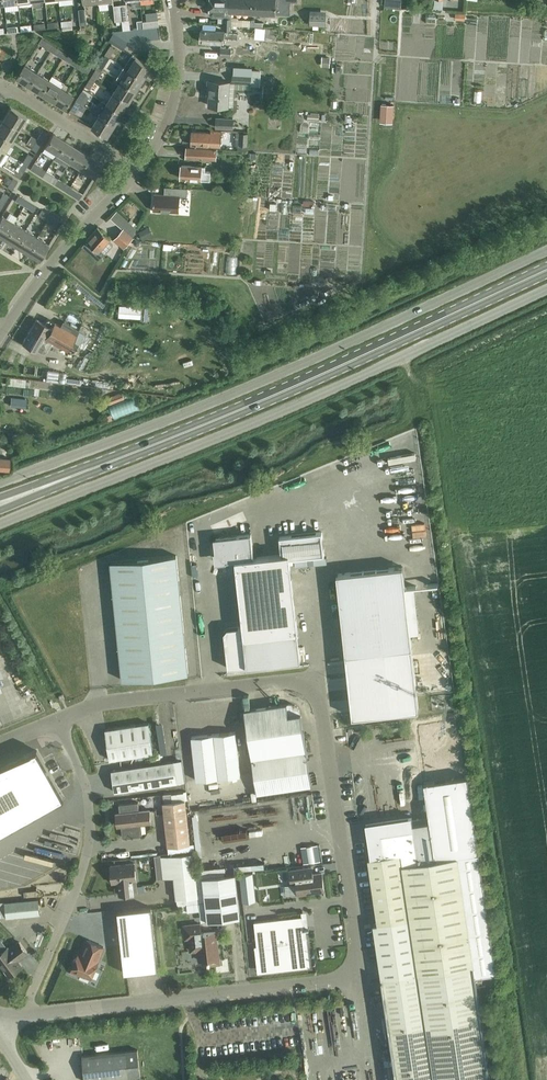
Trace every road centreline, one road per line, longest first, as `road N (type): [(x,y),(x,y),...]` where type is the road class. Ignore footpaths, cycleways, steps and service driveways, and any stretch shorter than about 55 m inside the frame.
road 1 (unclassified): [(56,722),(166,695),(291,680),(311,685),(364,983),(20,1015)]
road 2 (unclassified): [(0,525),(546,289)]
road 3 (unclassified): [(546,252),(266,381),(0,485)]
road 4 (primary): [(89,469),(546,270)]
road 5 (unclassified): [(20,1015),(85,859),(83,780),(56,722)]
road 6 (track): [(375,0),(363,283)]
road 7 (unclassified): [(0,331),(137,171)]
road 8 (unclassified): [(137,171),(175,101),(171,0)]
road 9 (residential): [(3,90),(137,171)]

